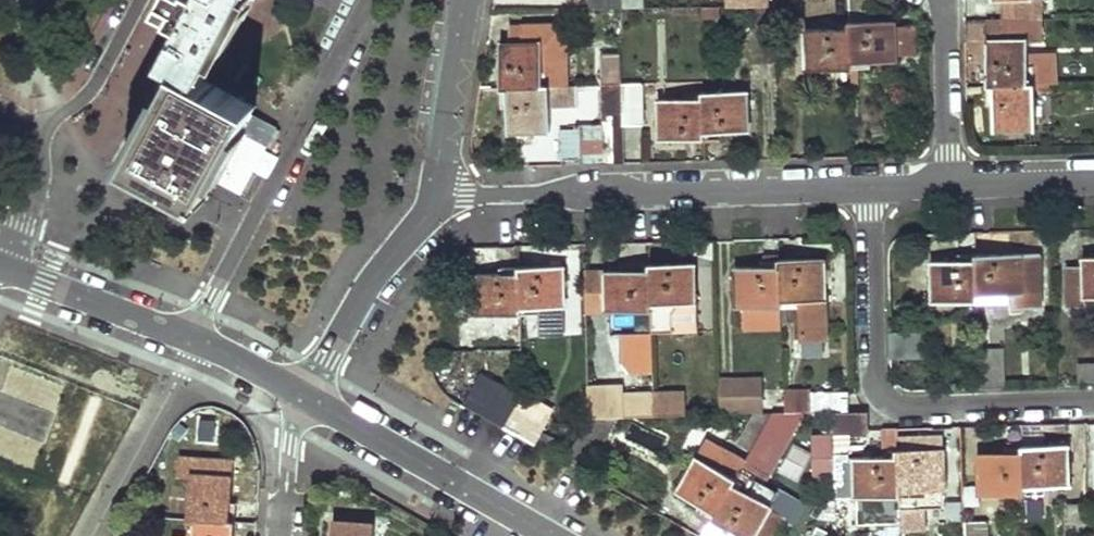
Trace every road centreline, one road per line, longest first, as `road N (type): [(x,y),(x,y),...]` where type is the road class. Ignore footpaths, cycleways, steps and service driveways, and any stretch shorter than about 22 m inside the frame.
road 1 (residential): [(871,186),(432,191)]
road 2 (residential): [(871,186),(873,364),(889,403),(1093,403)]
road 3 (residential): [(1,267),(225,354),(306,399)]
road 4 (residential): [(306,399),(549,535)]
road 5 (residential): [(306,399),(369,281),(426,218),(432,191)]
road 6 (residential): [(432,191),(464,0)]
road 7 (residential): [(949,184),(937,0)]
road 8 (residential): [(140,0),(86,95),(38,136)]
road 9 (residential): [(1093,177),(949,184)]
road 10 (residential): [(306,399),(292,427),(282,535)]
road 11 (residential): [(38,136),(38,185),(1,267)]

